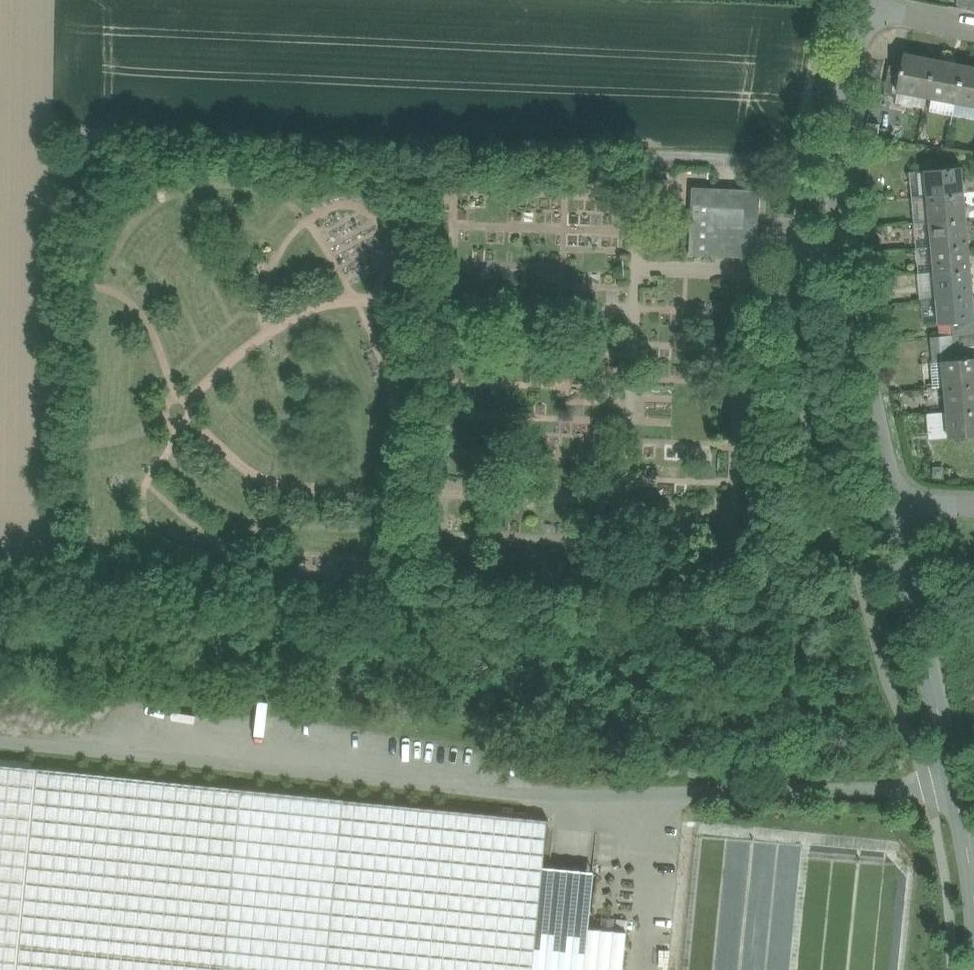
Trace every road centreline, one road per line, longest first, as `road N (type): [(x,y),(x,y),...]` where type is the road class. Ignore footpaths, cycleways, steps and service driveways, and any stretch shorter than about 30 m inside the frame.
road 1 (tertiary): [(864,6),(842,126),(840,206),(889,500)]
road 2 (tertiary): [(889,500),(973,894)]

